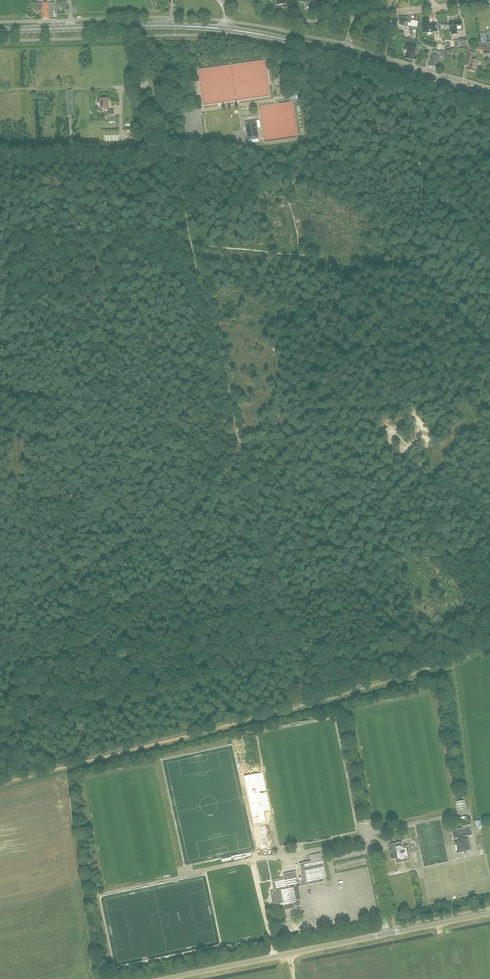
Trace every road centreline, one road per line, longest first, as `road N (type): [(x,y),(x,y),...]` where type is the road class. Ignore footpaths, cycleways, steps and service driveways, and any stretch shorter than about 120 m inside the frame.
road 1 (unclassified): [(168,978),(489,913)]
road 2 (track): [(305,706),(0,785)]
road 3 (track): [(489,651),(305,706)]
road 4 (primary): [(489,96),(346,55)]
road 5 (primary): [(0,31),(139,26)]
road 6 (primary): [(227,30),(346,55)]
road 7 (unclassified): [(139,26),(164,144)]
road 8 (track): [(120,87),(0,91)]

